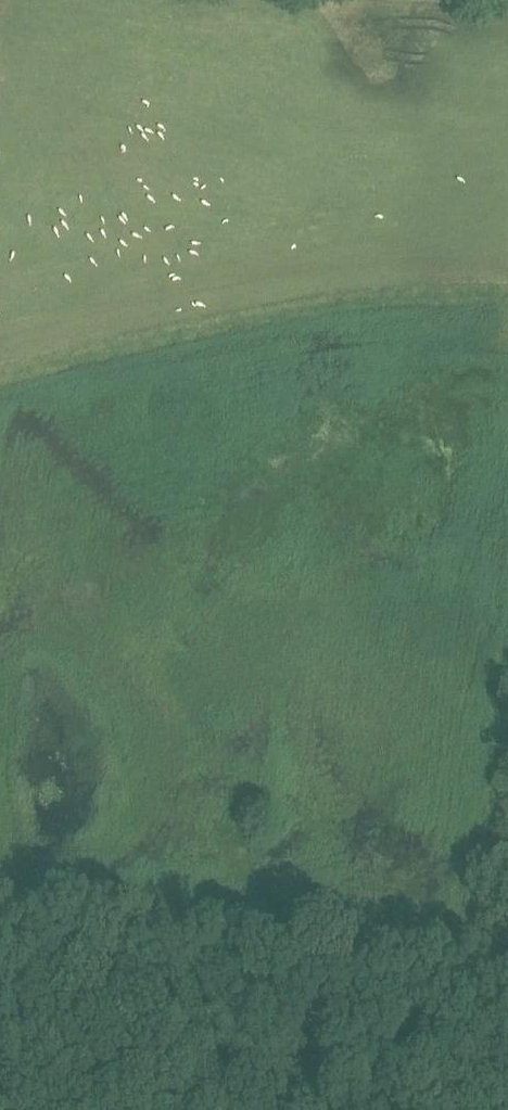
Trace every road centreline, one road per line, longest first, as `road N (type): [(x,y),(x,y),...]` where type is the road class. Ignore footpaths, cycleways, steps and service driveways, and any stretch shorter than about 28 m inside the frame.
road 1 (track): [(0,372),(244,317),(440,293),(507,295)]

